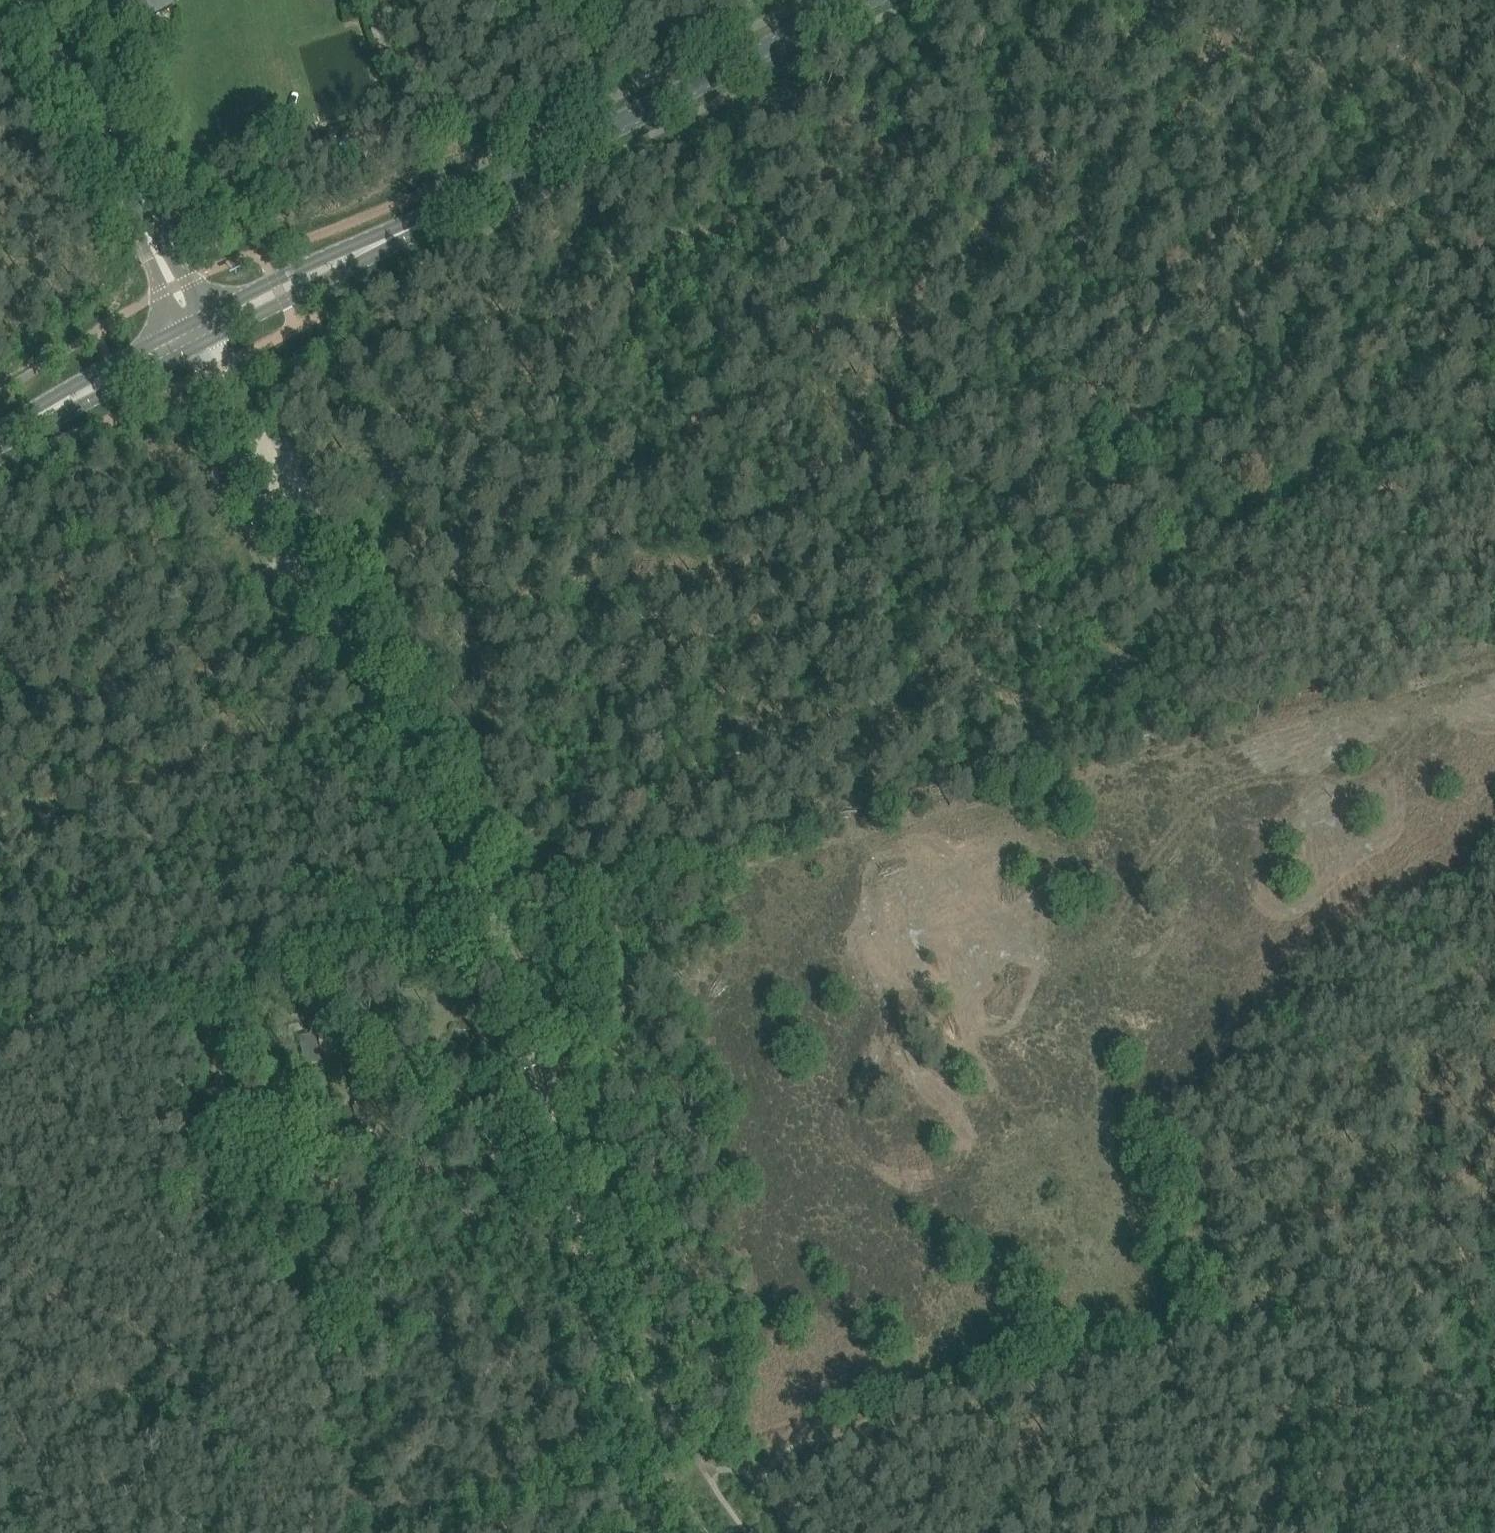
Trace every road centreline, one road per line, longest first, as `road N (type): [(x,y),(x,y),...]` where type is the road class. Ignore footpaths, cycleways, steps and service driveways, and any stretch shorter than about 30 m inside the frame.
road 1 (track): [(709,1532),(659,1454),(487,920)]
road 2 (track): [(221,365),(324,598),(487,920)]
road 3 (secondary): [(447,210),(860,0)]
road 4 (secondary): [(205,343),(447,210)]
road 5 (secondary): [(447,210),(363,238),(206,315)]
road 6 (secondary): [(0,442),(205,343)]
road 7 (secondary): [(181,328),(0,435)]
road 8 (tertiary): [(121,179),(27,0)]
road 9 (tertiary): [(121,179),(181,328)]
road 10 (tertiary): [(206,315),(121,179)]

